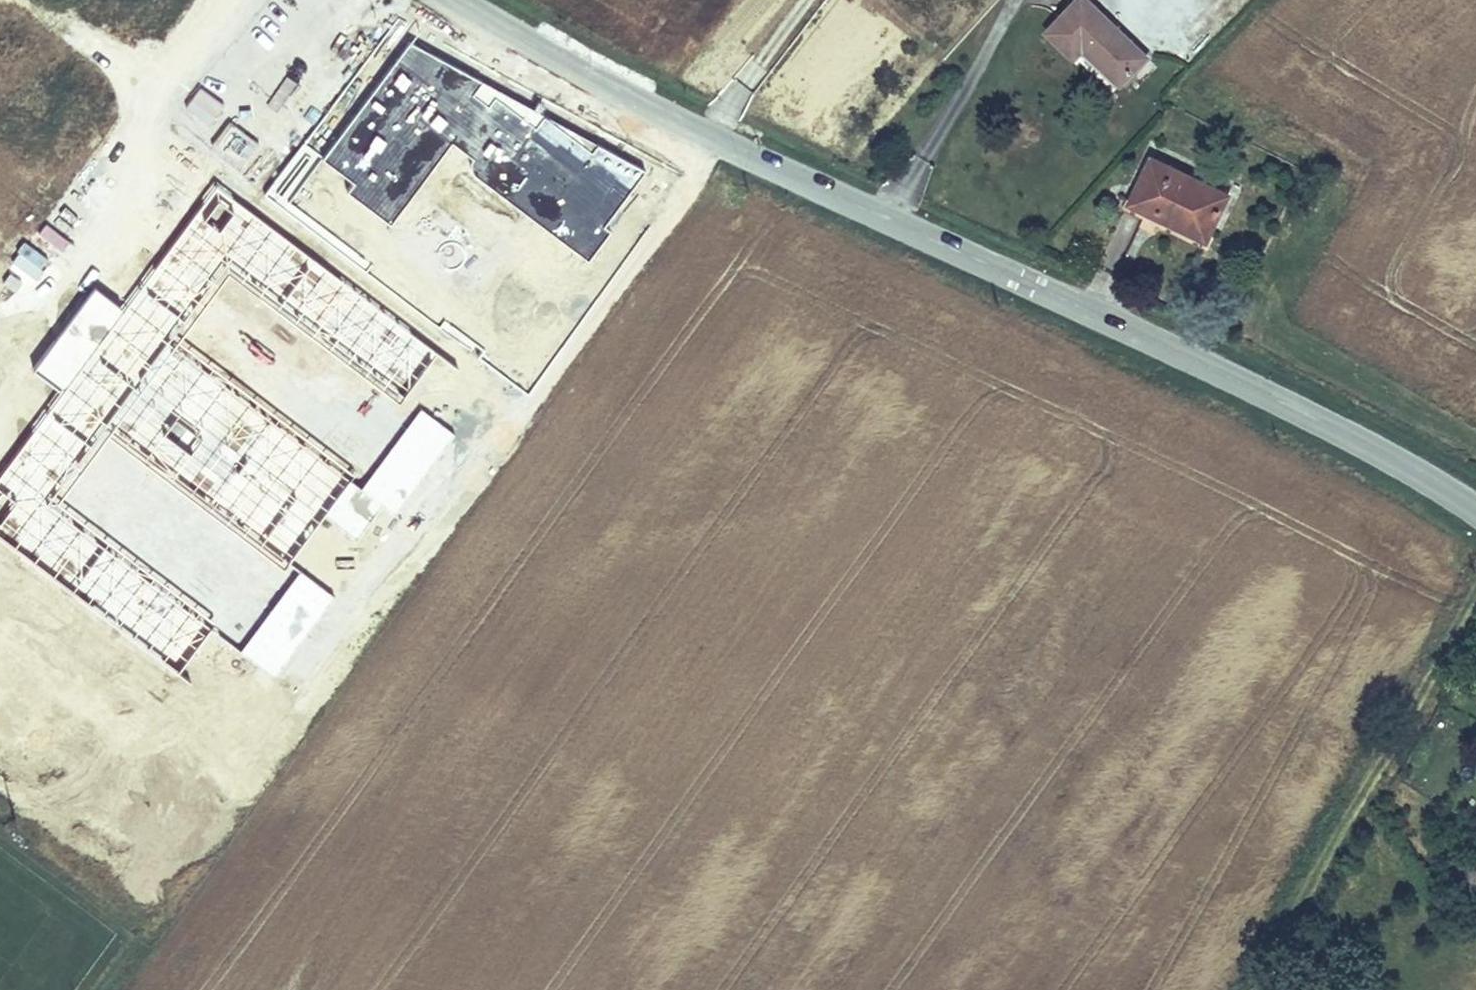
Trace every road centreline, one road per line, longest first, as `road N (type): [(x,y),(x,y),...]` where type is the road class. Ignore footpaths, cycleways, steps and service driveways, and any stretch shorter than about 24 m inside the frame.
road 1 (secondary): [(452,0),(641,104),(1340,433),(1475,510)]
road 2 (track): [(1475,569),(1242,989)]

